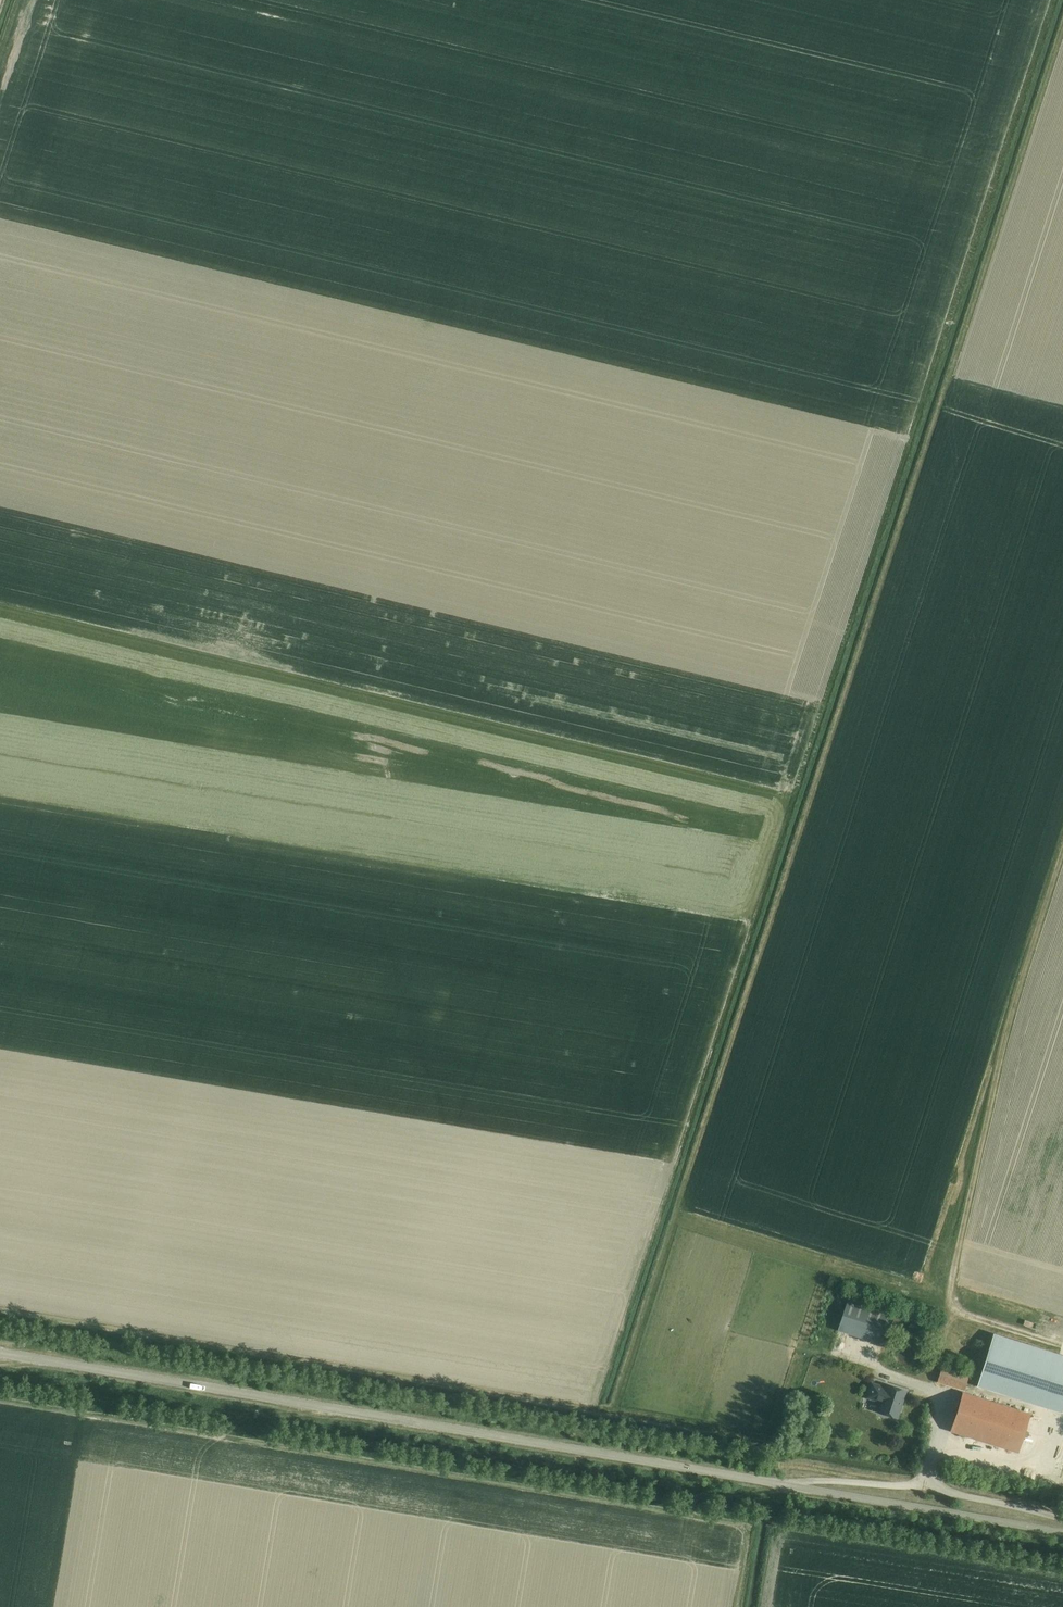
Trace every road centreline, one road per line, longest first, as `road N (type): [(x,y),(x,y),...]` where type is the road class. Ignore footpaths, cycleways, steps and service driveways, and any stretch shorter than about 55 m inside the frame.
road 1 (unclassified): [(1062,1533),(0,1354)]
road 2 (track): [(1062,852),(1000,1068),(951,1311),(924,1387)]

